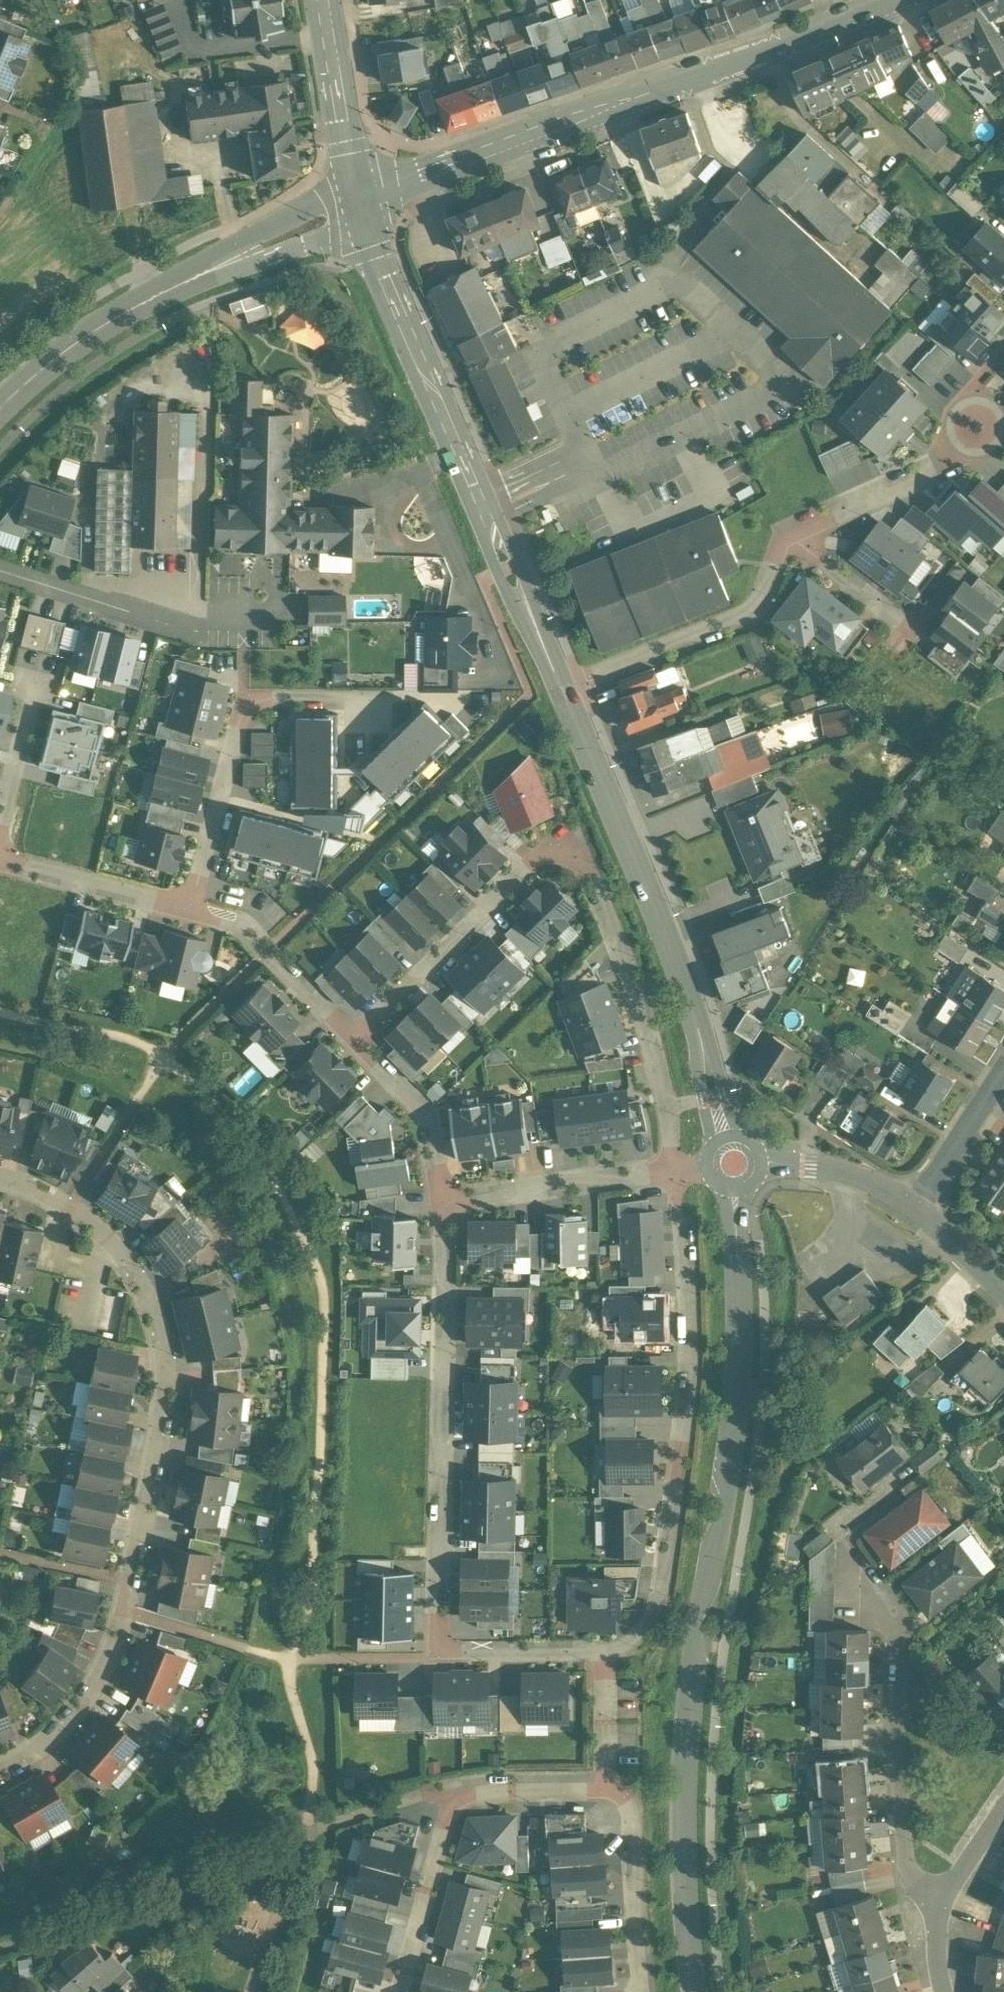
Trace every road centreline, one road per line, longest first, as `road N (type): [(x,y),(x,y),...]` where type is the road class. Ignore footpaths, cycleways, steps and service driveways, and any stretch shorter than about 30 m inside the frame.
road 1 (tertiary): [(736,1191),(734,1432),(682,1812),(698,1991)]
road 2 (residential): [(0,1177),(70,1204),(118,1252),(143,1292),(165,1377),(110,1650),(71,1718),(0,1770)]
road 3 (residential): [(357,1039),(536,860),(565,854),(585,863),(638,997),(674,1169)]
road 4 (residential): [(607,1649),(453,1652),(442,1644),(445,1203)]
road 5 (tertiary): [(887,0),(359,202)]
road 6 (tertiary): [(359,202),(561,690)]
road 7 (residential): [(674,1169),(688,1362),(672,1529),(657,1617),(635,1641),(607,1649)]
road 8 (tertiary): [(561,690),(703,1039),(728,1135)]
road 9 (tertiary): [(359,202),(121,314),(0,407)]
road 10 (residential): [(398,1991),(452,1798),(606,1788)]
road 11 (residential): [(372,715),(343,699),(269,699),(244,711),(190,910)]
road 12 (residential): [(942,1904),(908,1871),(898,1628),(875,1595)]
road 13 (residential): [(787,535),(951,463),(976,429),(979,380),(1003,353)]
road 14 (residential): [(561,690),(757,611),(787,535)]
road 15 (residential): [(445,1203),(674,1169)]
road 16 (residential): [(606,1788),(631,1808),(639,1991)]
road 17 (tertiary): [(359,202),(322,0)]
road 18 (residential): [(0,863),(190,910)]
road 19 (residential): [(445,1203),(427,1112),(357,1039)]
road 20 (residential): [(763,1163),(864,1177),(924,1213)]
road 21 (residential): [(787,535),(908,630)]
road 22 (residential): [(924,1213),(1003,1085)]
road 23 (residential): [(35,684),(0,825)]
road 24 (residential): [(606,1788),(607,1649)]
road 25 (residential): [(357,1039),(268,951)]

